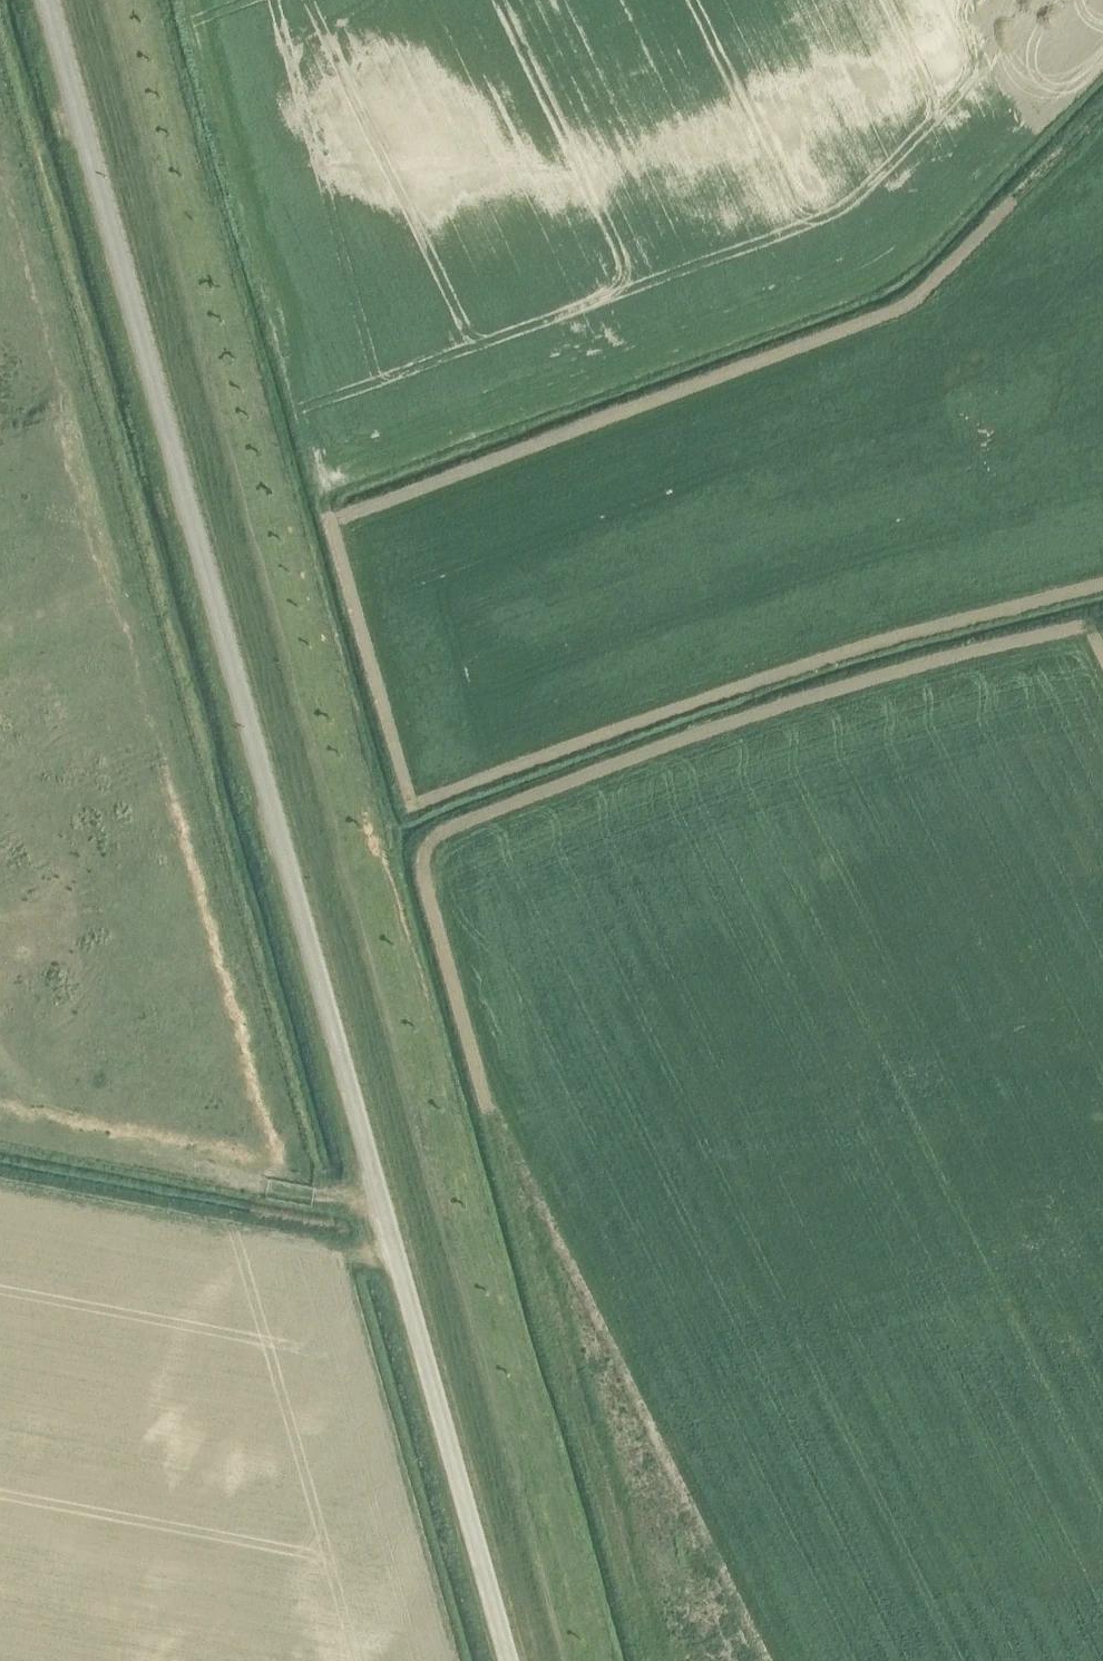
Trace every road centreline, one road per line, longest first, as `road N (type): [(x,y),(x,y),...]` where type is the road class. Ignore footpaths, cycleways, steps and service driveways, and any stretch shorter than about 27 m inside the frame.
road 1 (tertiary): [(45,0),(506,1660)]

